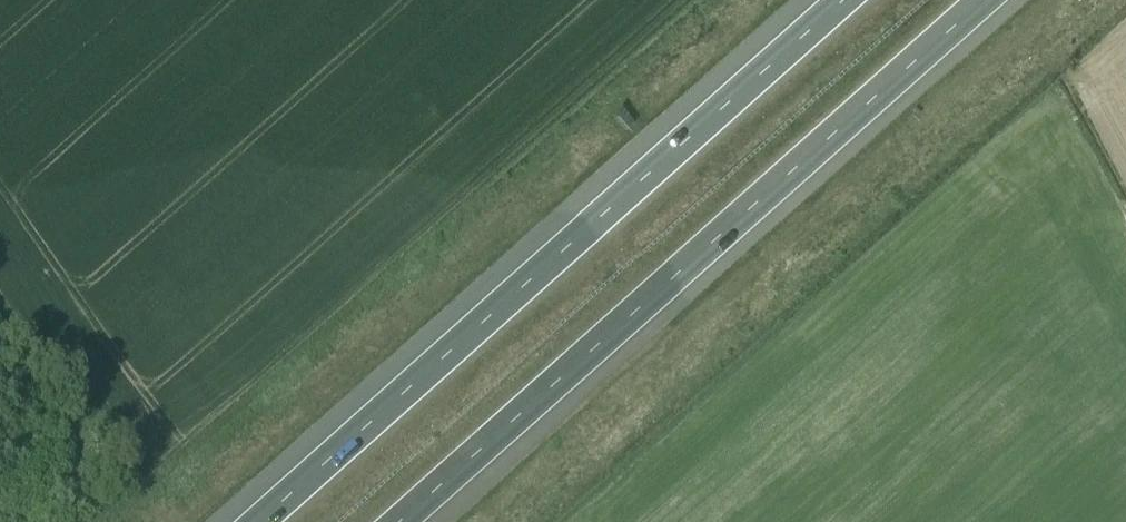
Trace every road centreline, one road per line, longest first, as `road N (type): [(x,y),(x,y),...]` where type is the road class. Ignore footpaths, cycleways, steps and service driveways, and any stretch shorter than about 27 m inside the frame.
road 1 (motorway): [(842,0),(256,521)]
road 2 (motorway): [(401,521),(986,0)]

